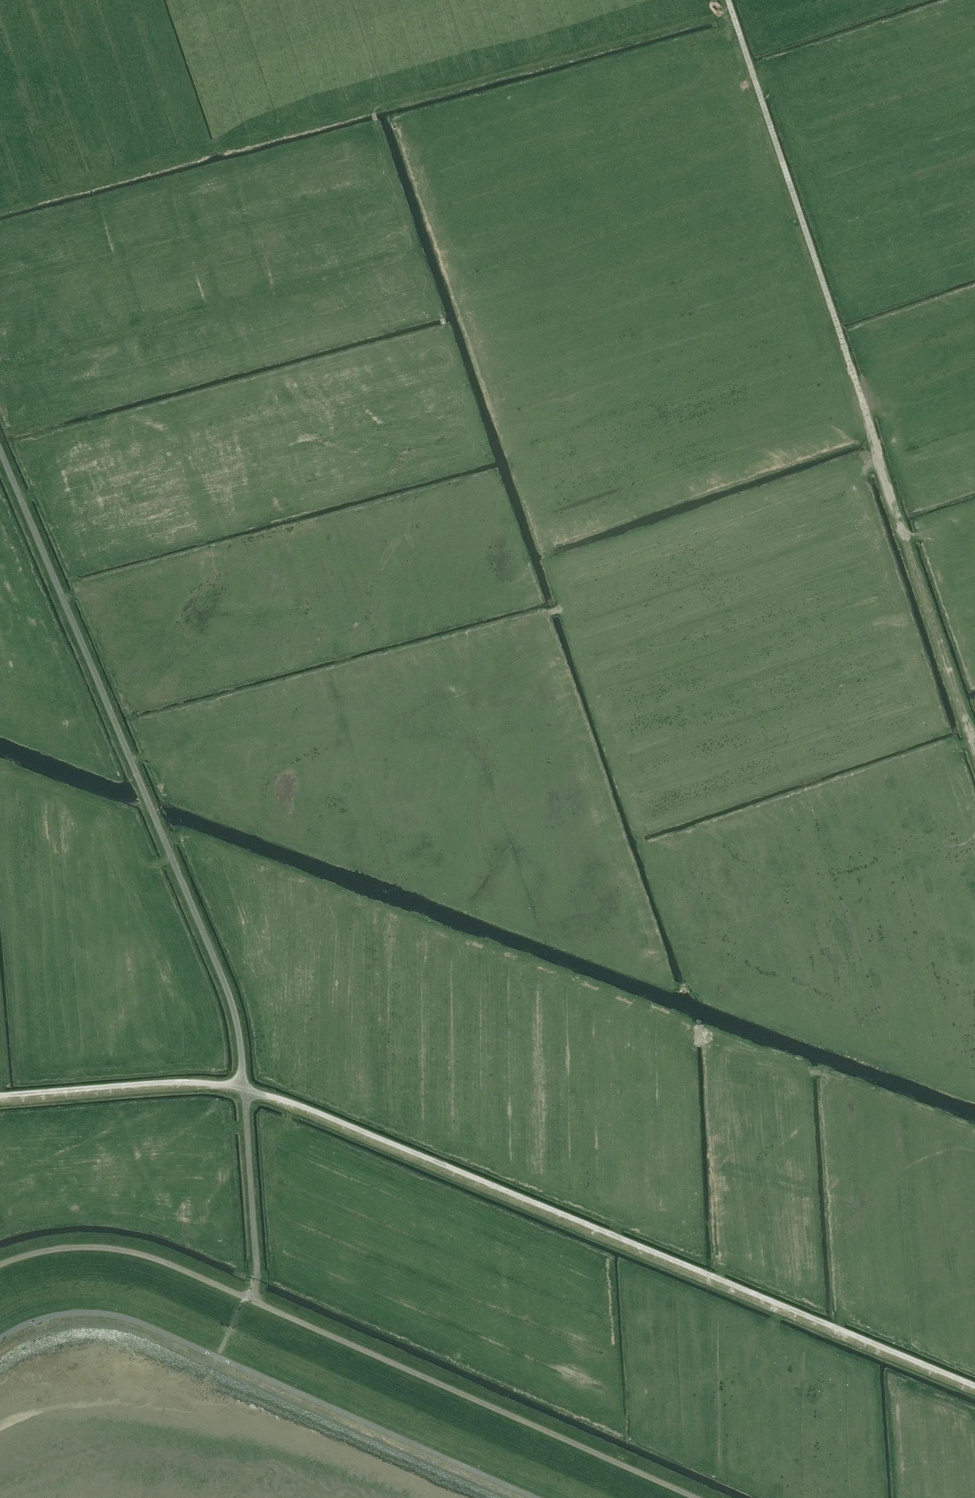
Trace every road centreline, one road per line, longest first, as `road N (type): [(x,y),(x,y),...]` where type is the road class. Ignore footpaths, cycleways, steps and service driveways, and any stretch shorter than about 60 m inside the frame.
road 1 (unclassified): [(246,1298),(257,1267),(234,1011),(0,444)]
road 2 (track): [(974,747),(729,0)]

